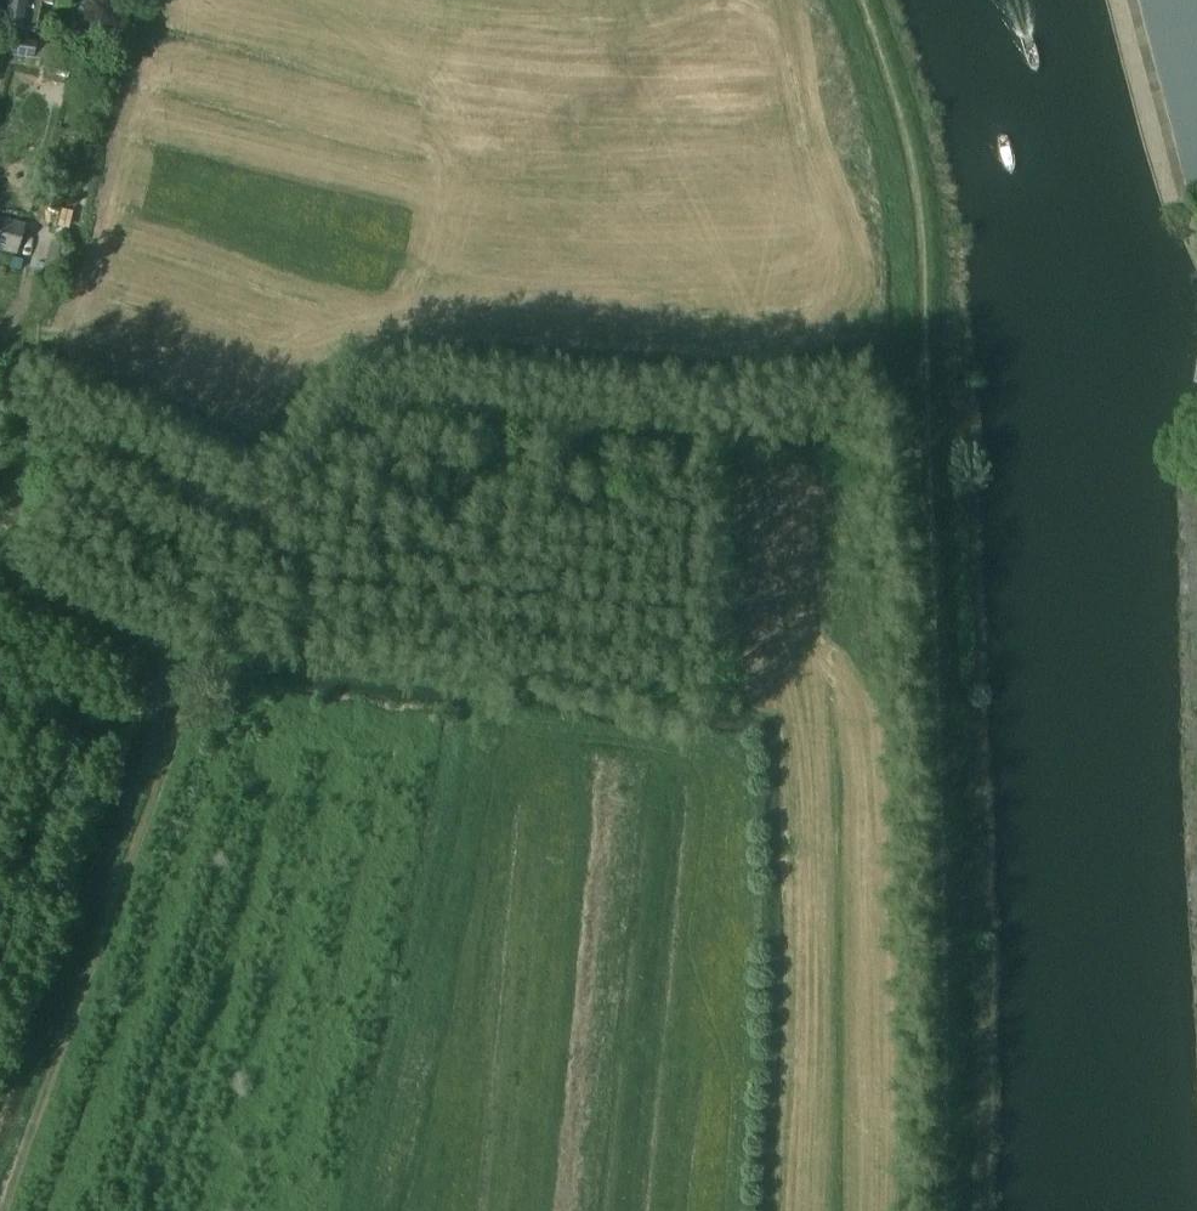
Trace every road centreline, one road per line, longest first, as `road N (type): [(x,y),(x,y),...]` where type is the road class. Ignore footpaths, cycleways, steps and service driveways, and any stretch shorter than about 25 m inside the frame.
road 1 (track): [(0,1203),(192,690),(231,652),(271,637),(473,673),(512,729)]
road 2 (track): [(630,1210),(672,786),(664,763),(643,744),(512,729)]

